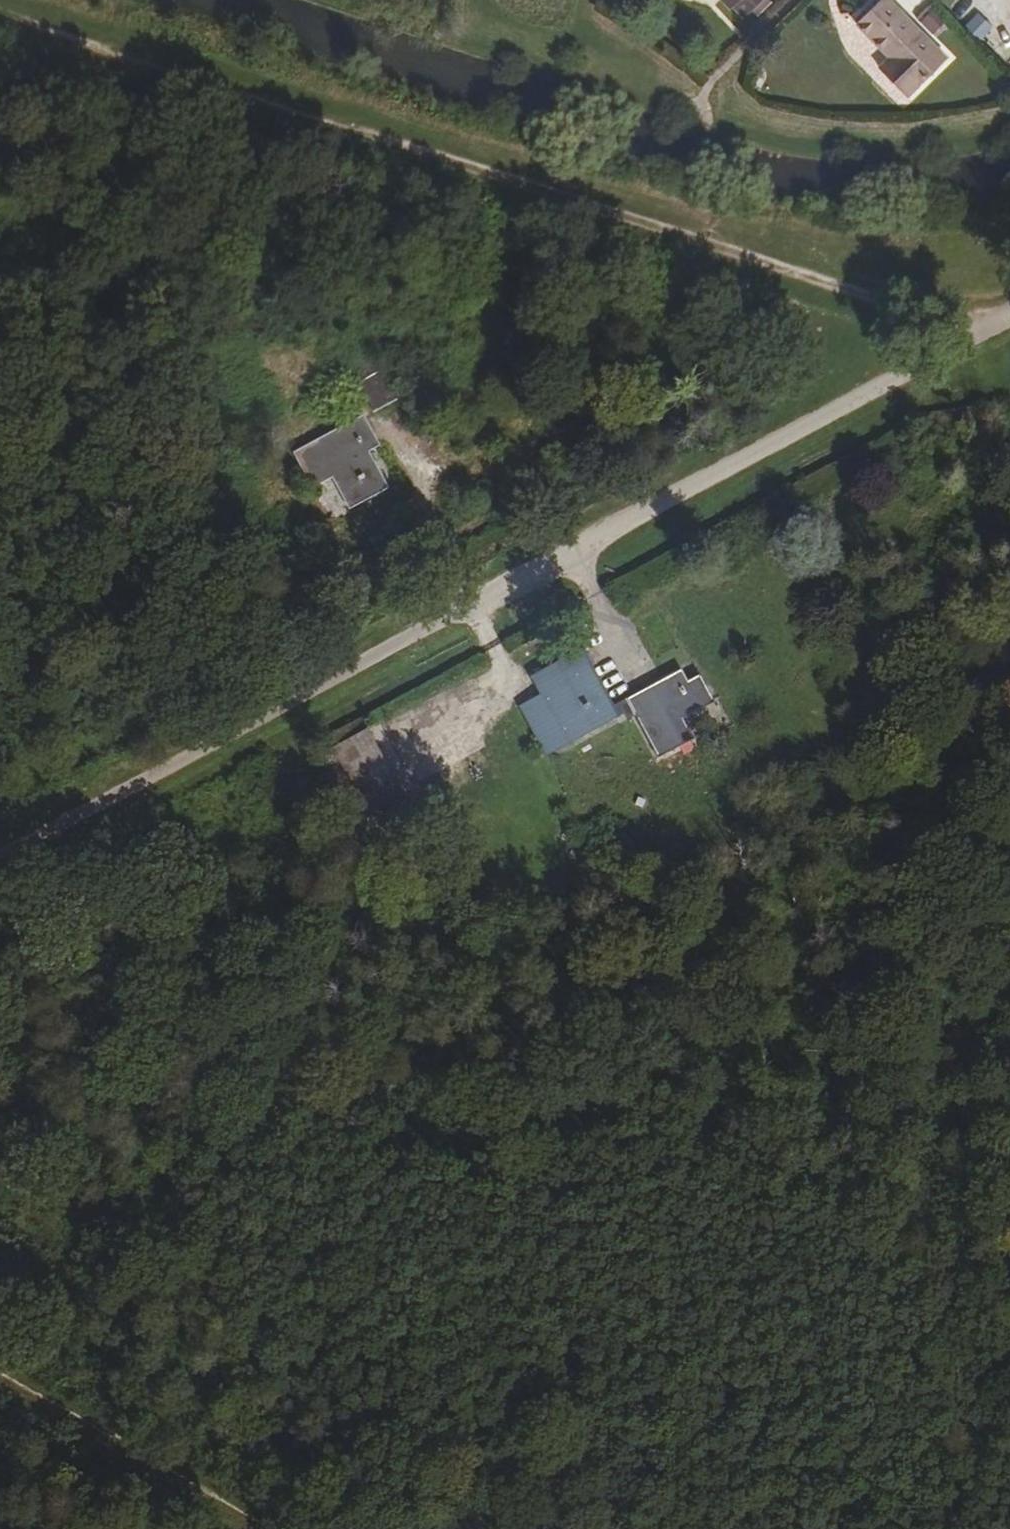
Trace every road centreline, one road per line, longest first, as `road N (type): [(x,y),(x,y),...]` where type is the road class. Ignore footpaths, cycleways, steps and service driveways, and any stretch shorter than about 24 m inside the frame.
road 1 (track): [(1009,322),(860,295),(0,16)]
road 2 (track): [(0,864),(914,368)]

